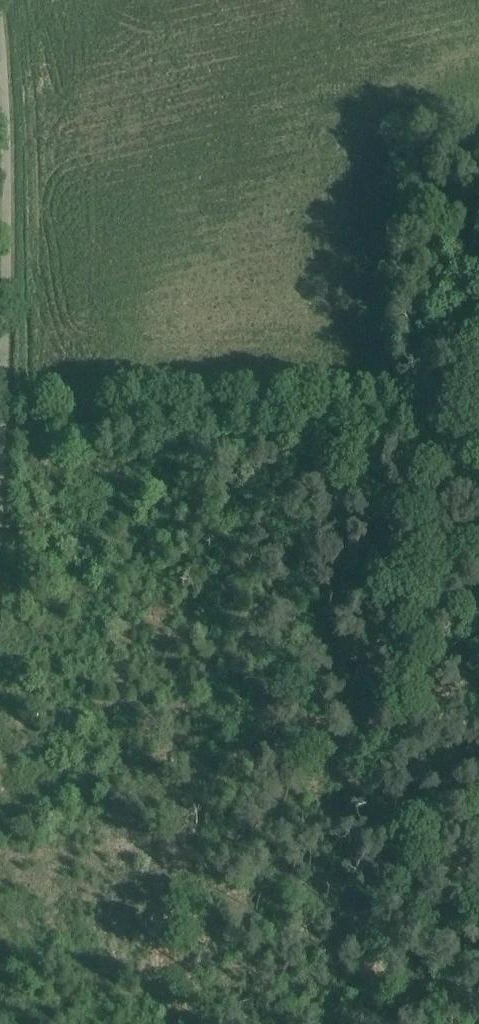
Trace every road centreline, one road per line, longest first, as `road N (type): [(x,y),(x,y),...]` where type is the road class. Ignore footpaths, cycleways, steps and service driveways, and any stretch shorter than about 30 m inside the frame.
road 1 (track): [(478,418),(0,422)]

